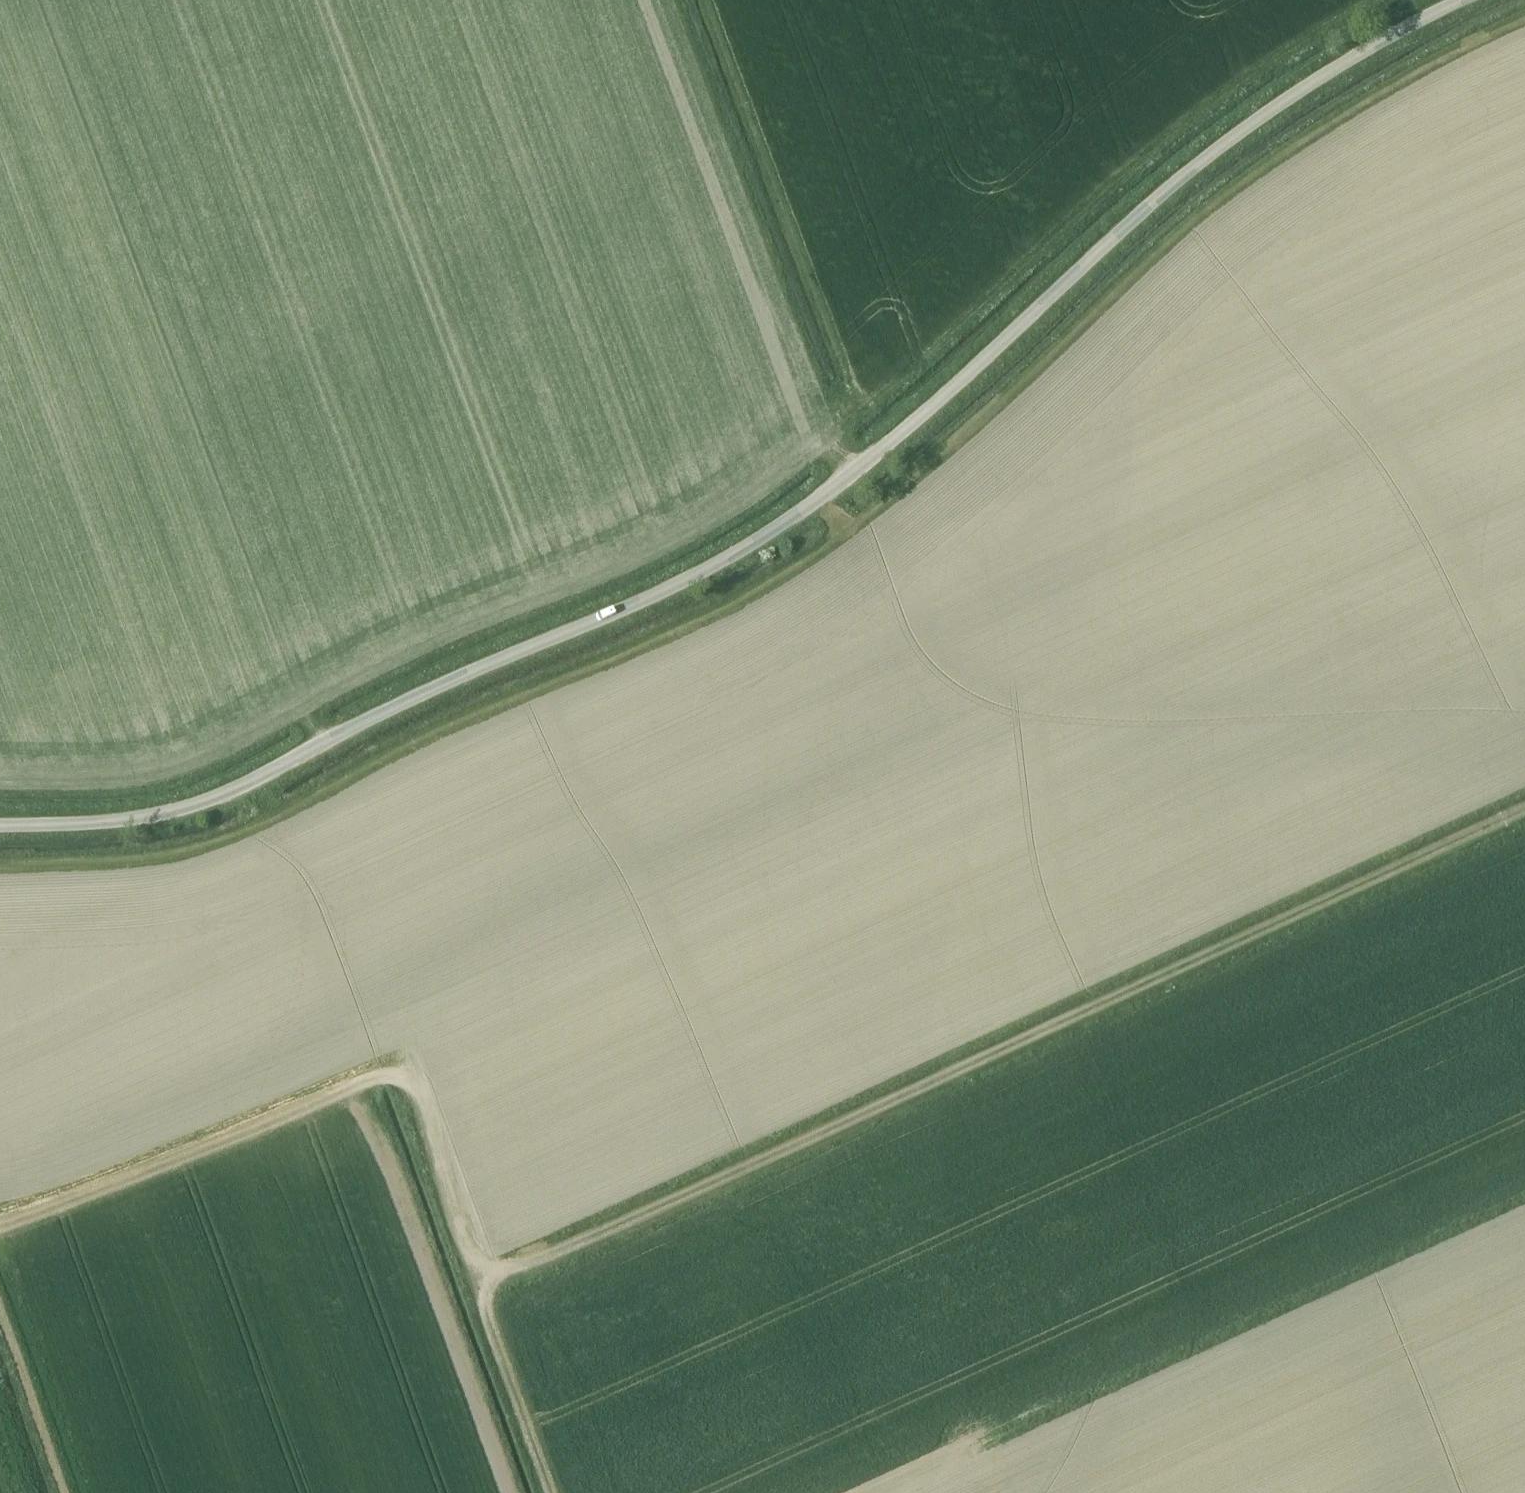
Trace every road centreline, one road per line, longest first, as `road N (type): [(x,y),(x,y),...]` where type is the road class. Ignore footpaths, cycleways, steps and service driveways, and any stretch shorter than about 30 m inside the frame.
road 1 (tertiary): [(0,831),(151,823),(205,807),(505,653),(650,596),(733,552),(823,494),(1180,175),(1290,97),(1462,0)]
road 2 (track): [(473,1286),(1524,808)]
road 3 (track): [(0,1221),(384,1077),(416,1104),(549,1492)]

